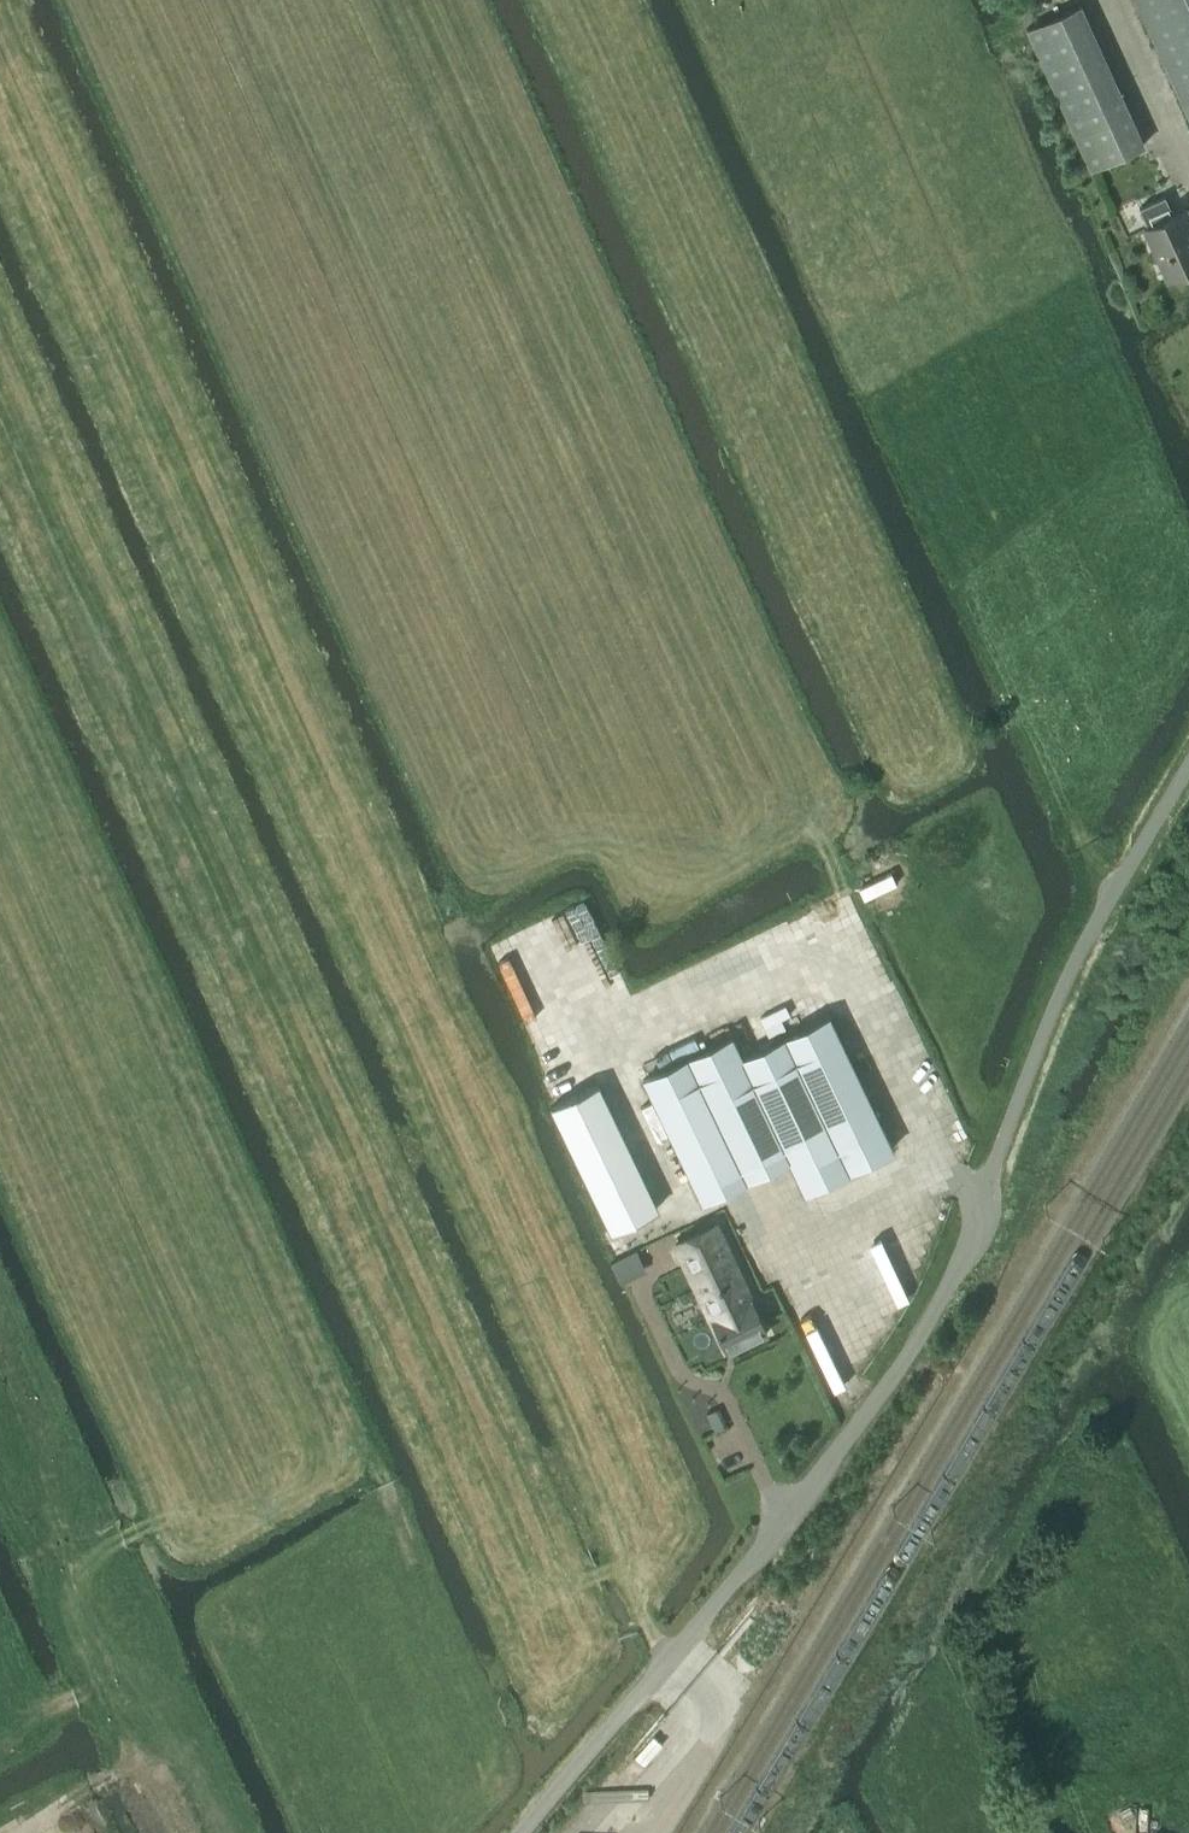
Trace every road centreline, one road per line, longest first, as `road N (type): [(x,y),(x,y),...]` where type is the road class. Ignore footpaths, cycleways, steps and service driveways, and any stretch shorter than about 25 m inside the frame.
road 1 (unclassified): [(519,1832),(760,1550),(933,1317),(959,1267),(1032,1057),(1087,939),(1188,766)]
road 2 (track): [(1188,160),(1115,0)]

